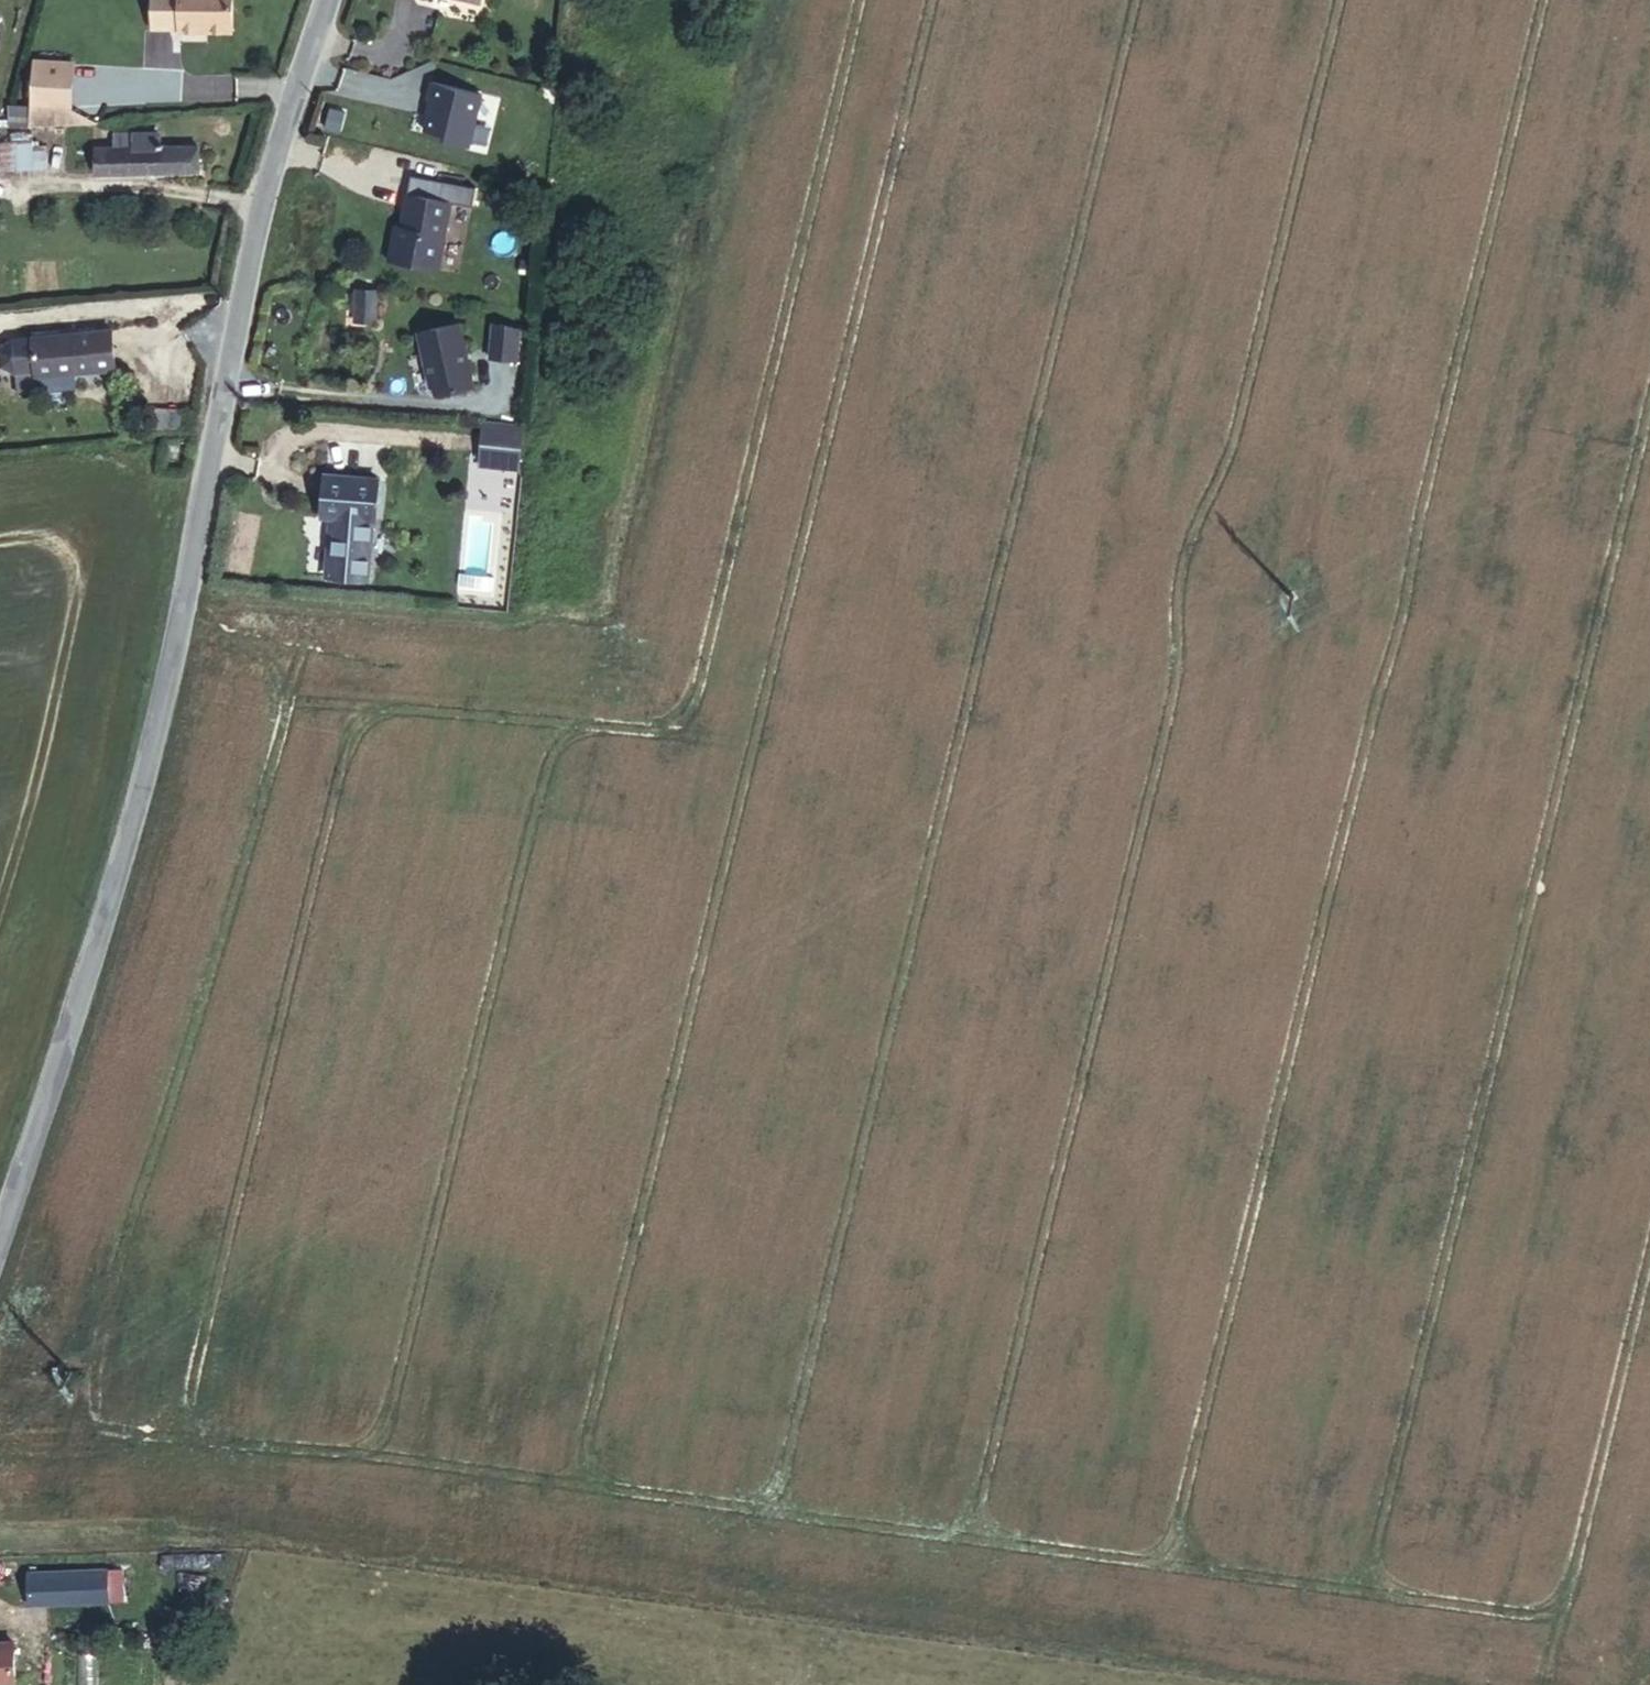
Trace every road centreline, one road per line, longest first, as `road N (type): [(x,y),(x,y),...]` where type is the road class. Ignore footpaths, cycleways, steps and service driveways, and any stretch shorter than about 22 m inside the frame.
road 1 (unclassified): [(0,1232),(139,791),(266,195),(324,0)]

